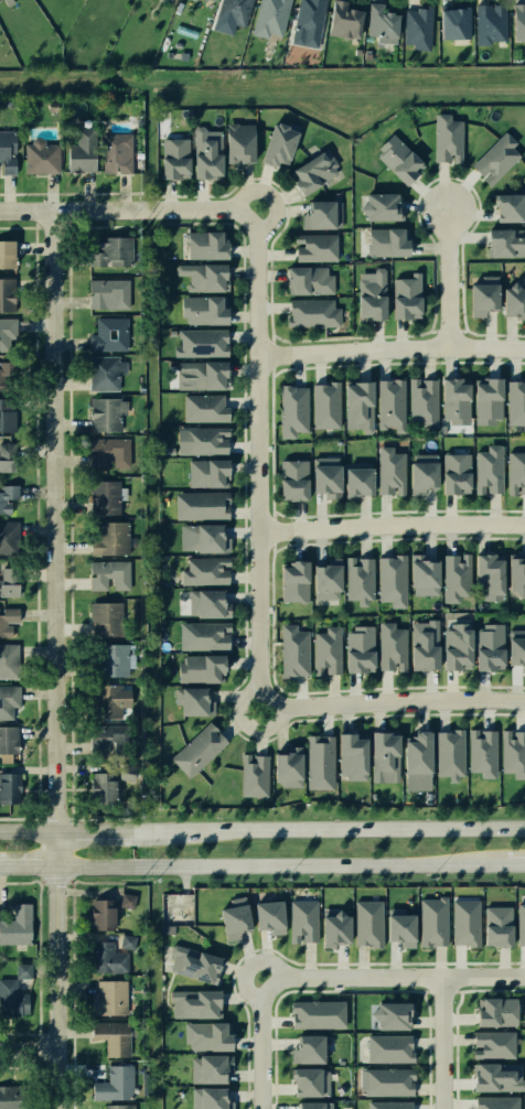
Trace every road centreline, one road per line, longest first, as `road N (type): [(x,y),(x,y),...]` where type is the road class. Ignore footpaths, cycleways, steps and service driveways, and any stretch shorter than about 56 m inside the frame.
road 1 (residential): [(62,1108),(53,212)]
road 2 (residential): [(264,690),(257,241),(244,216)]
road 3 (secondary): [(61,868),(506,864)]
road 4 (secondary): [(524,829),(132,835)]
road 5 (residential): [(524,347),(258,355)]
road 6 (residential): [(524,701),(287,707),(264,690)]
road 7 (residential): [(259,534),(524,523)]
road 8 (residential): [(270,989),(302,976),(524,976)]
road 9 (residential): [(0,211),(216,206),(244,216)]
road 10 (residential): [(451,346),(448,208)]
road 11 (residential): [(443,976),(444,1108)]
road 12 (residential): [(266,1108),(270,989)]

